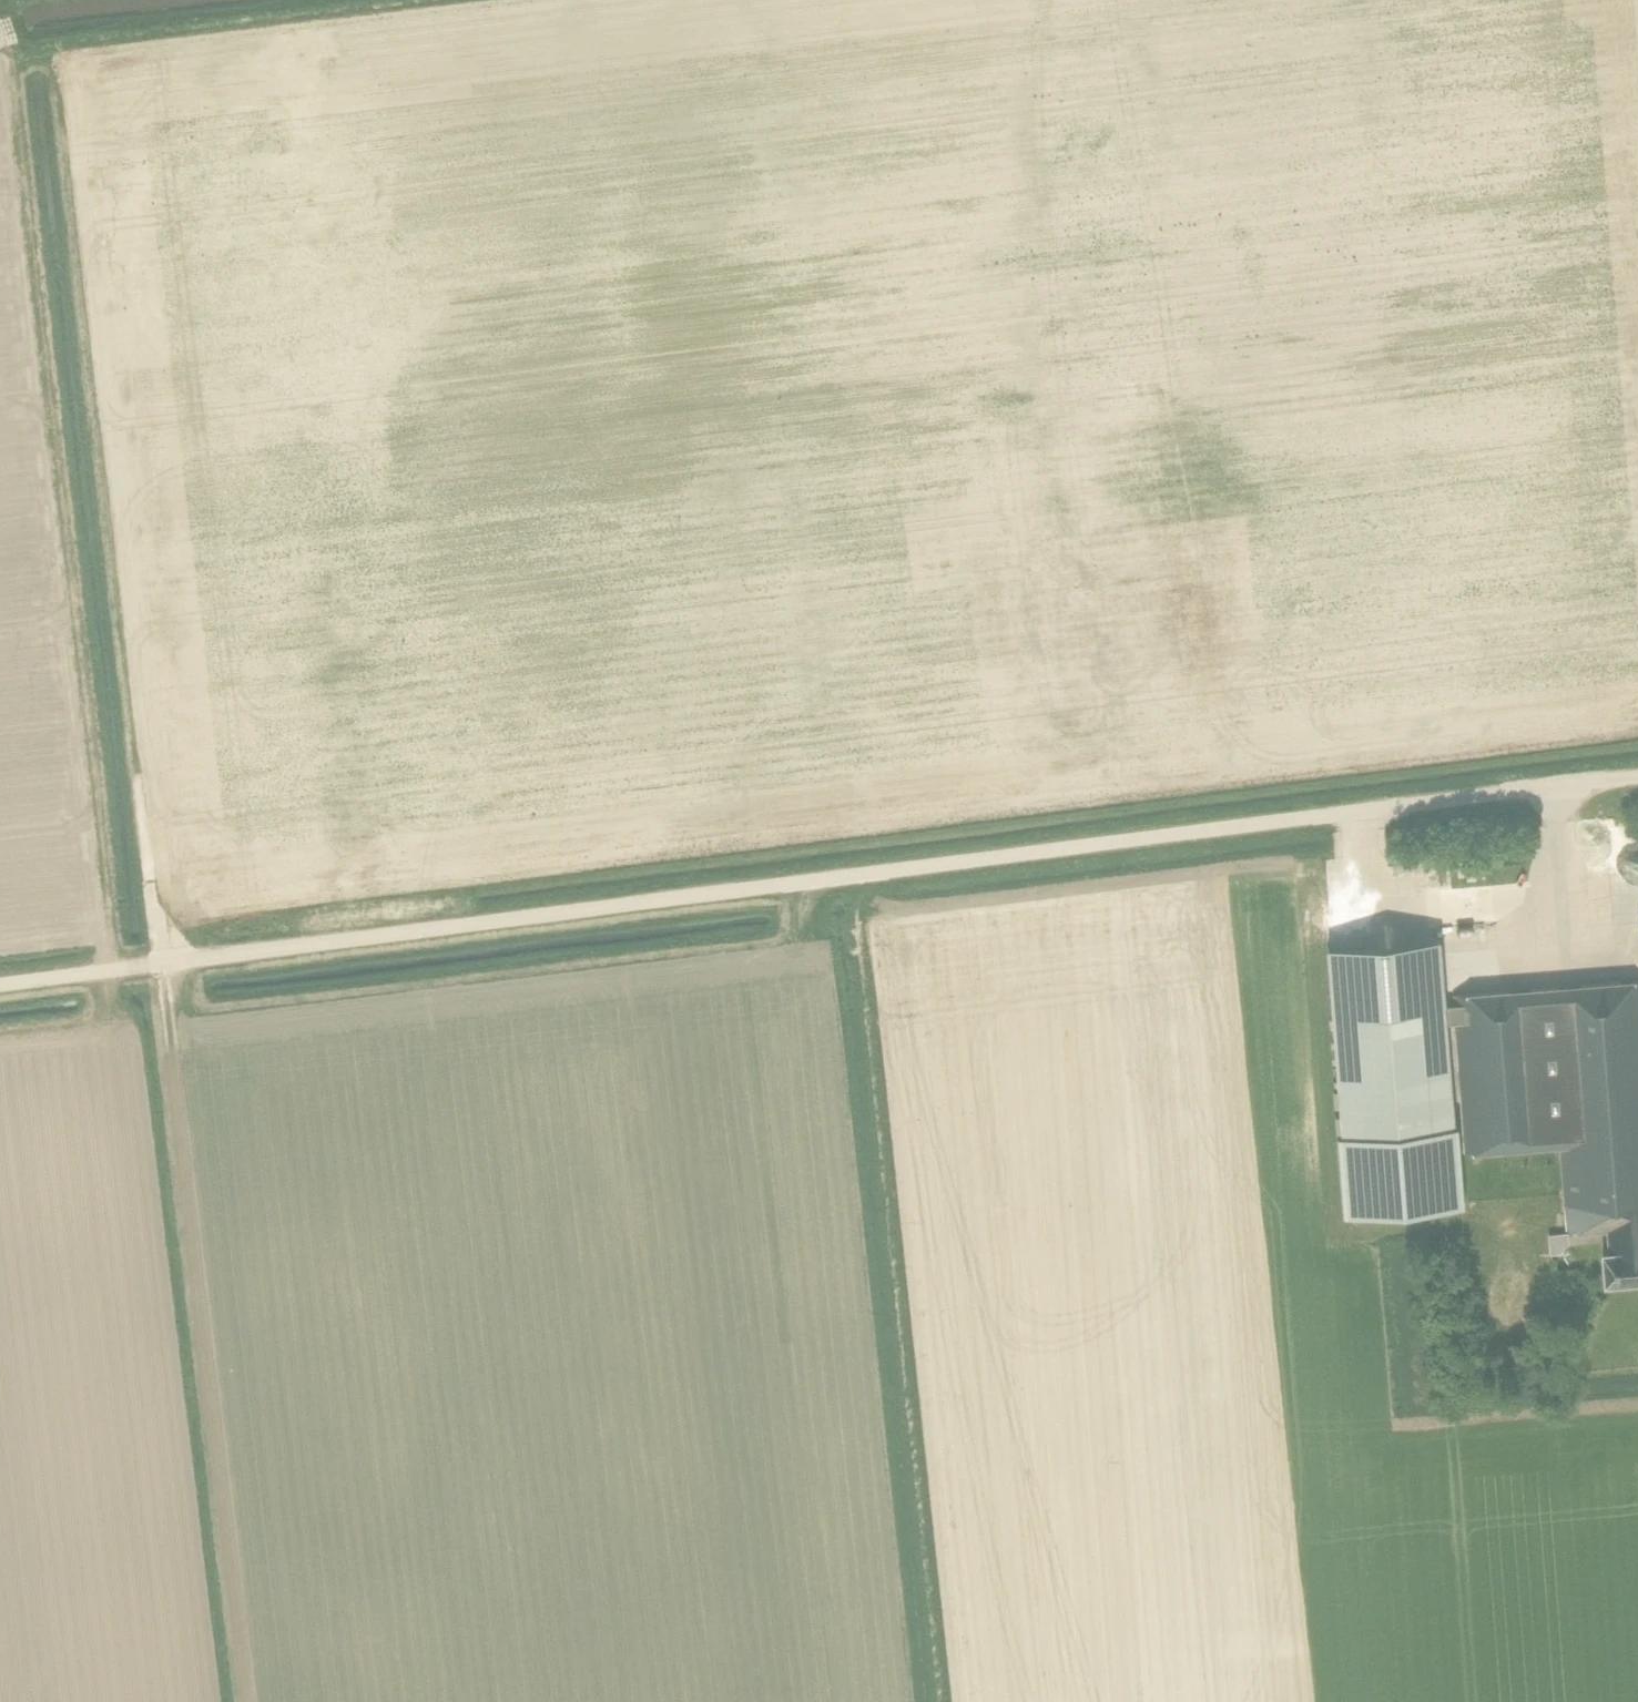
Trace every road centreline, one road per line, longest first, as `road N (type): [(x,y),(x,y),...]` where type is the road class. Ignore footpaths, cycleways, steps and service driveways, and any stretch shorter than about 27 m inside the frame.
road 1 (unclassified): [(0,984),(1637,777)]

